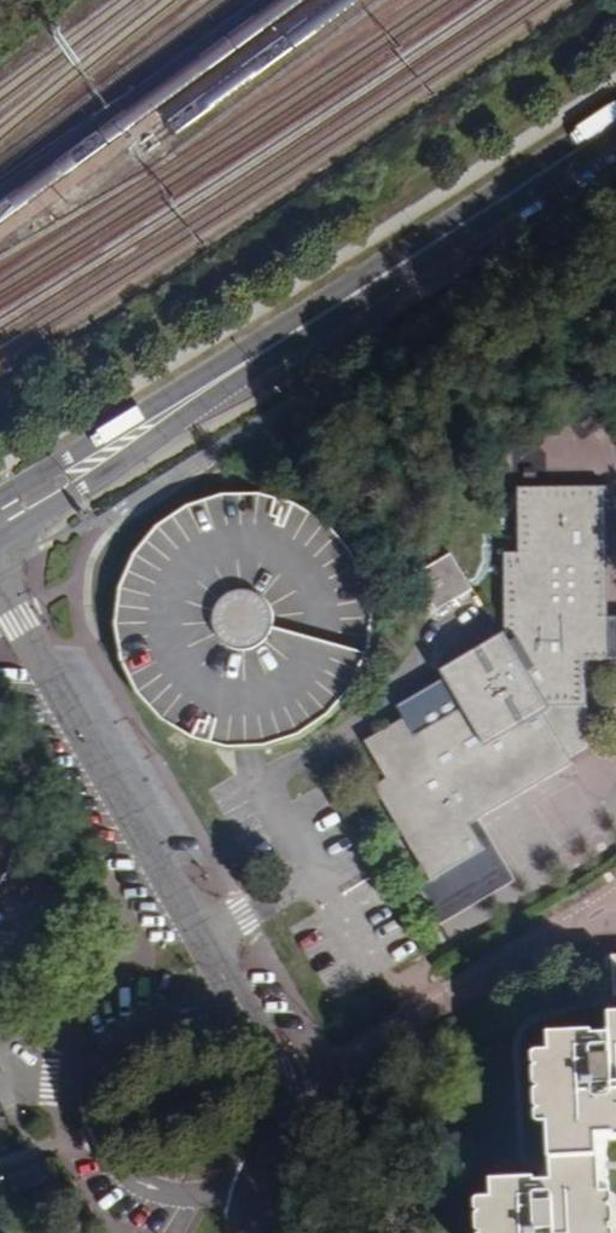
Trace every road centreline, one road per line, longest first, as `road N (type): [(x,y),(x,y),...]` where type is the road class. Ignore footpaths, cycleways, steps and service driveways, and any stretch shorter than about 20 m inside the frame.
road 1 (residential): [(0,597),(267,1061),(279,1107),(243,1232)]
road 2 (secondary): [(278,340),(615,120)]
road 3 (secondary): [(0,535),(90,482),(278,340)]
road 4 (secondary): [(278,340),(0,495)]

